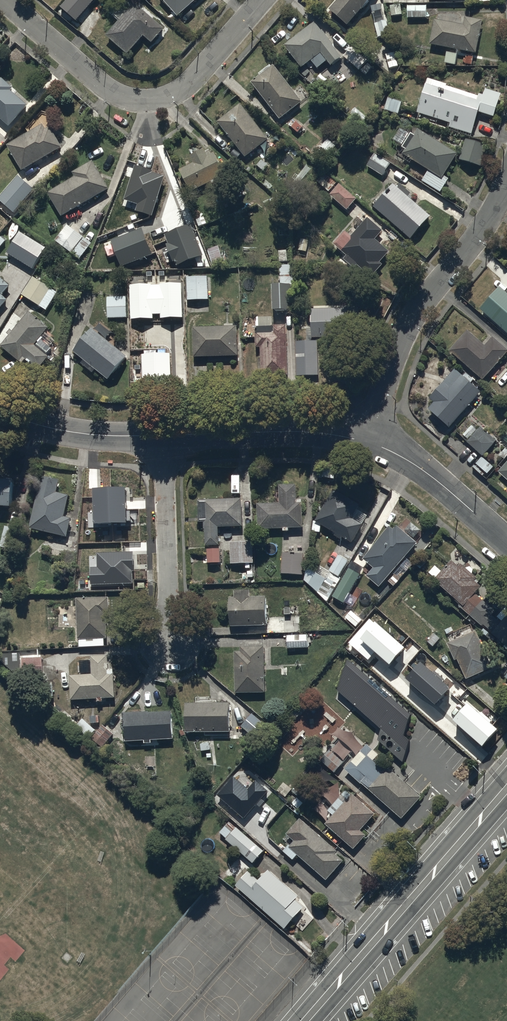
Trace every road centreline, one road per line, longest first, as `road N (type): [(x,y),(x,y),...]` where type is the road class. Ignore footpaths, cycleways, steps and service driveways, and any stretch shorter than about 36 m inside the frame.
road 1 (residential): [(263,0),(192,80),(141,101),(107,88),(6,0)]
road 2 (tertiary): [(506,789),(305,1020)]
road 3 (residential): [(506,183),(402,337),(371,444)]
road 4 (tertiary): [(163,437),(299,429),(371,444)]
road 5 (residential): [(163,437),(170,645)]
road 6 (tertiary): [(371,444),(428,475),(506,542)]
road 7 (tertiary): [(0,409),(66,431),(163,437)]

